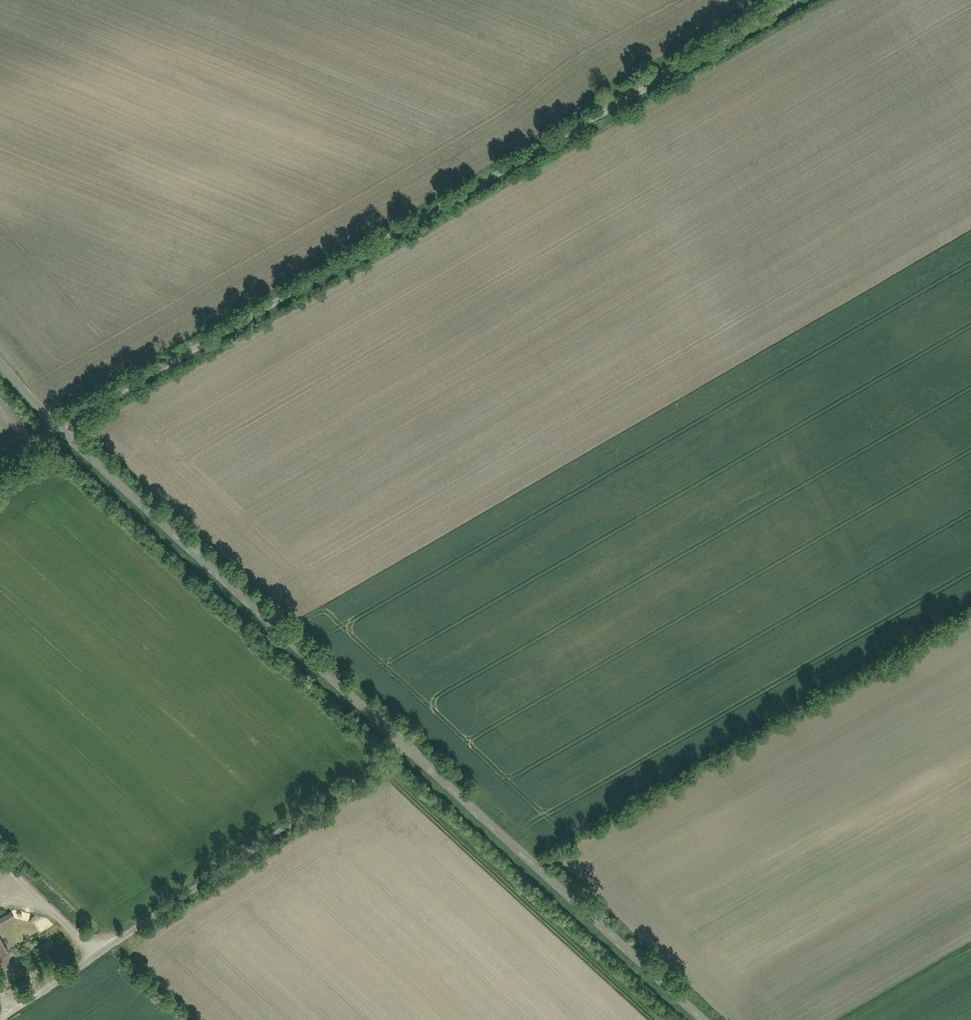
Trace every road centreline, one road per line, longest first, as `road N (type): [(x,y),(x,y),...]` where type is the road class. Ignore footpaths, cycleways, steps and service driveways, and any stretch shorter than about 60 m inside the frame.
road 1 (unclassified): [(700,1019),(59,428),(800,0)]
road 2 (track): [(0,361),(59,428),(0,460)]

